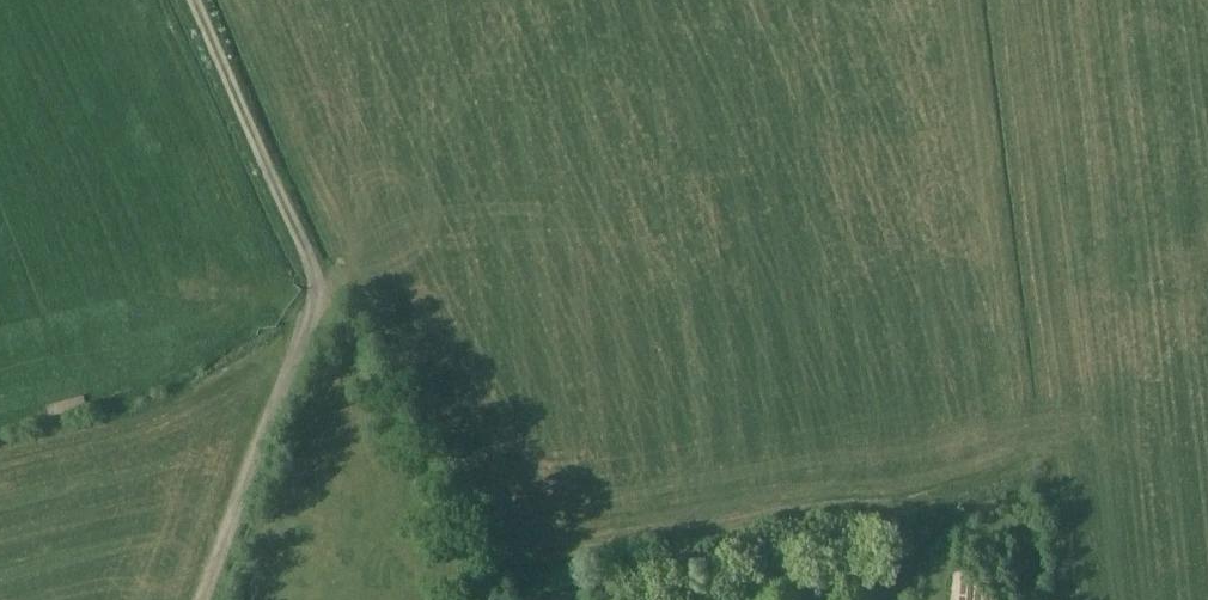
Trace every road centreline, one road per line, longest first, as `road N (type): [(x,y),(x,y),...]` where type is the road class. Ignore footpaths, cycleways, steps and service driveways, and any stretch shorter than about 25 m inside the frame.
road 1 (track): [(193,0),(295,216),(319,286),(203,599)]

